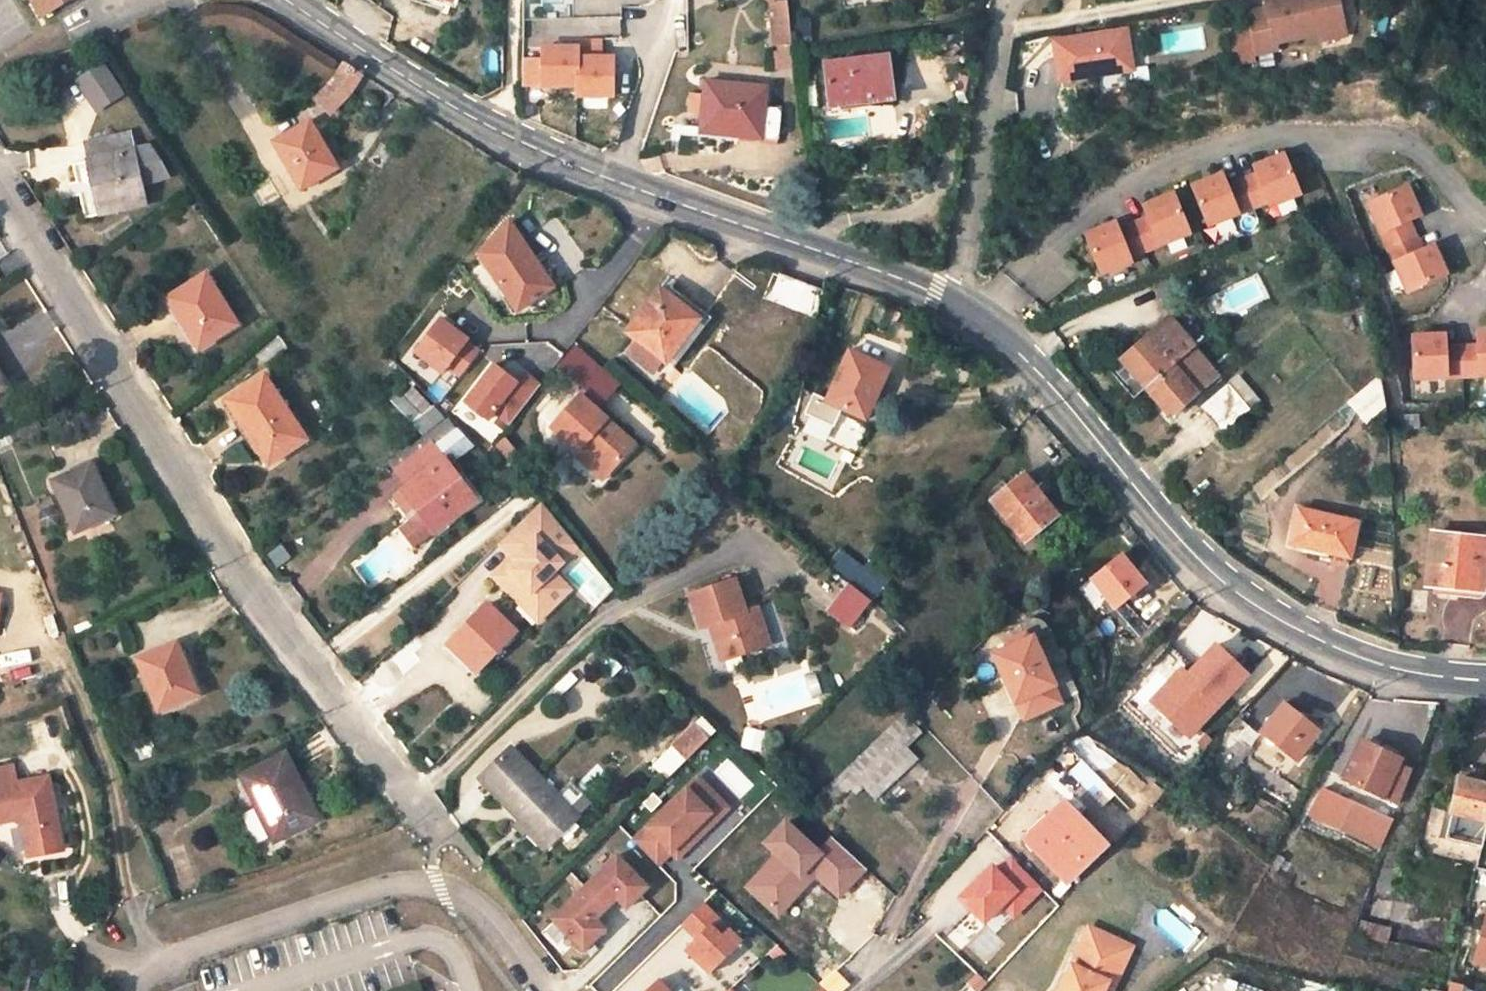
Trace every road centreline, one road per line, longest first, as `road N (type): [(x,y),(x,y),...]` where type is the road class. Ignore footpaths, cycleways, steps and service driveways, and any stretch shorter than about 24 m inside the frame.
road 1 (residential): [(433,822),(234,566),(0,191)]
road 2 (tertiary): [(290,0),(457,109),(527,144),(949,297)]
road 3 (tertiary): [(981,319),(1024,355),(1181,540),(1258,607),(1363,659),(1485,680)]
road 4 (residential): [(130,990),(153,965),(385,887),(429,886),(478,910),(543,990)]
road 5 (residential): [(1008,0),(949,297)]

